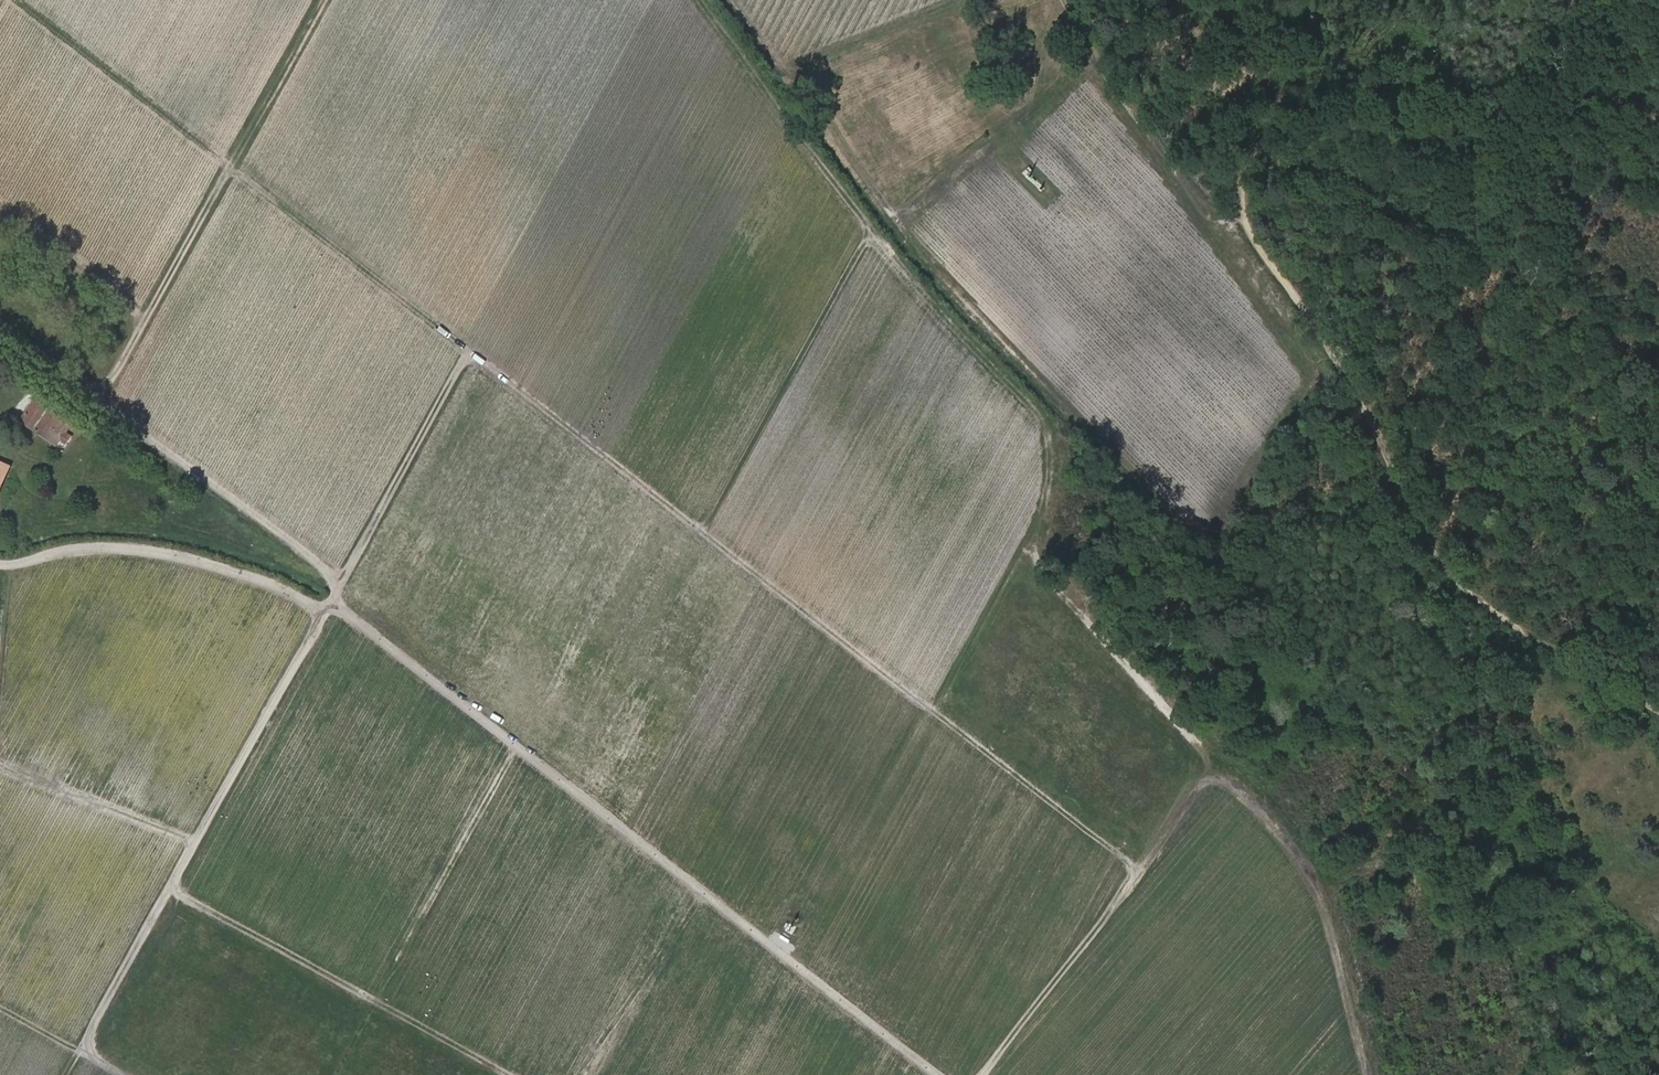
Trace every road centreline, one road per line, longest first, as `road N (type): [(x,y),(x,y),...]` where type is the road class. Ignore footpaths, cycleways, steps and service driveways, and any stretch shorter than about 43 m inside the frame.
road 1 (track): [(700,0),(865,227),(1039,418),(1053,441),(1055,482),(1027,544),(1322,894),(1370,1074)]
road 2 (track): [(335,583),(468,352),(1139,871)]
road 3 (track): [(0,564),(121,546),(279,585),(316,610),(346,614),(936,1074)]
road 4 (track): [(1658,713),(1494,612),(1448,573),(1359,388),(1250,229),(1244,189),(1254,150),(1341,0)]
road 5 (track): [(468,352),(12,0)]
road 6 (track): [(125,1074),(92,1057),(95,1023),(326,609)]
road 7 (track): [(112,380),(324,0)]
road 8 (track): [(175,880),(188,900),(507,1074)]
road 9 (track): [(1214,766),(980,1074)]
road 10 (track): [(112,380),(106,406),(133,431),(324,568),(335,583),(326,609)]
road 11 (track): [(1218,222),(1098,54),(1071,0)]
road 12 (track): [(0,766),(196,842)]

